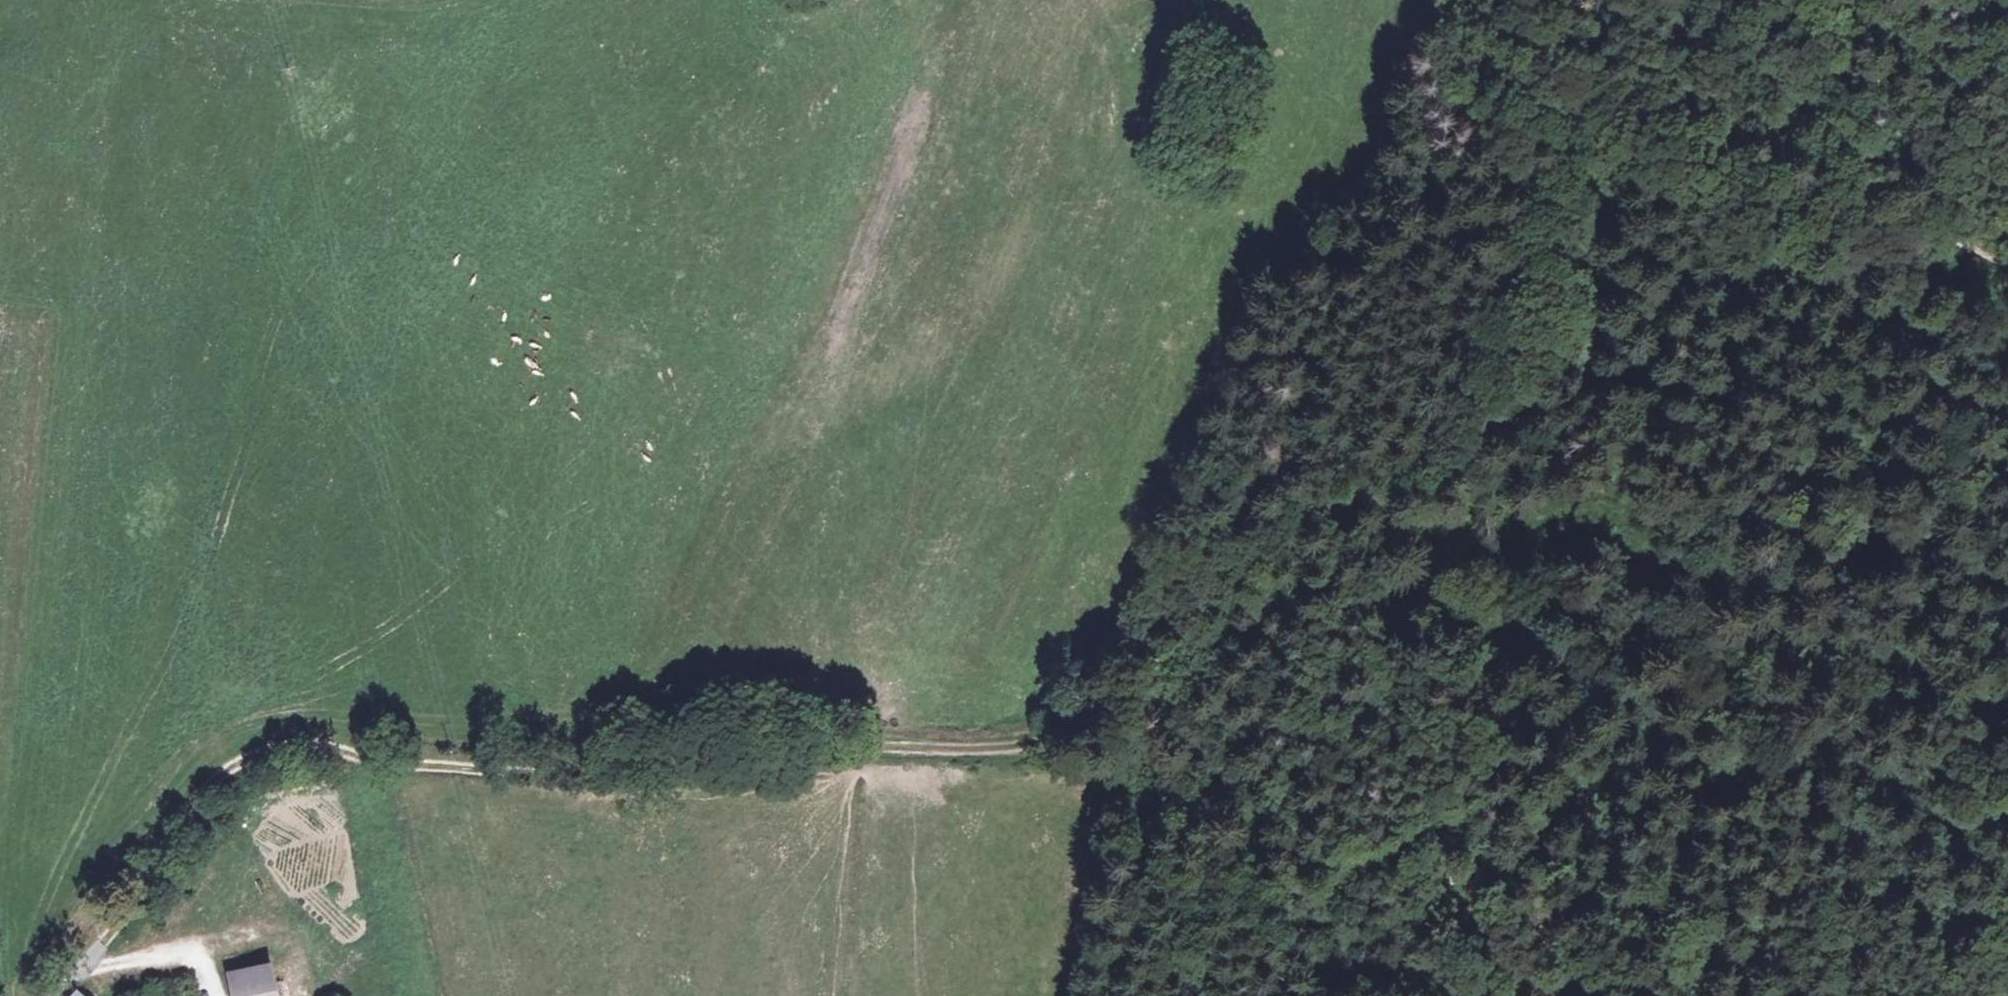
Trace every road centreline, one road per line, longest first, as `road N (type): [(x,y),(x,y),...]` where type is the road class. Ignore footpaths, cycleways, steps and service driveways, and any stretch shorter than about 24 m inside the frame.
road 1 (track): [(87,969),(208,789),(279,746),(334,748),(394,765),(592,779),(795,751),(1021,747),(1097,733),(1150,687),(1287,534),(1423,480),(1502,400),(1568,51),(1566,18)]
road 2 (track): [(2007,252),(1723,120),(1566,18)]

